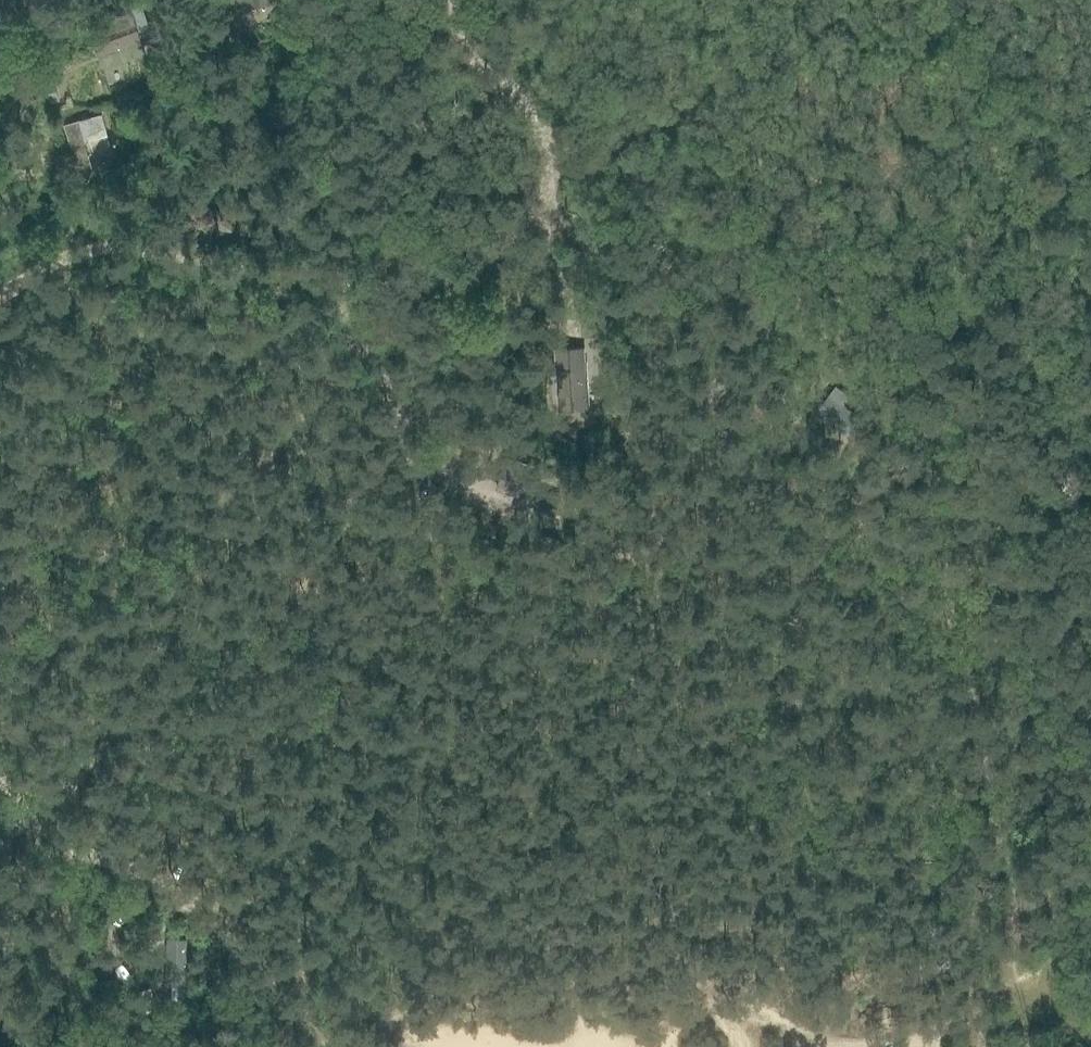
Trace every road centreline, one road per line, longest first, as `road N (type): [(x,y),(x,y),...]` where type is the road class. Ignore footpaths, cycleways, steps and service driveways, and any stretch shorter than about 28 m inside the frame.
road 1 (track): [(0,295),(88,253),(141,249),(386,292),(439,286),(508,249),(548,196),(551,150),(519,92),(465,48),(458,0)]
road 2 (track): [(332,1046),(209,919),(77,850),(40,824),(0,779)]

